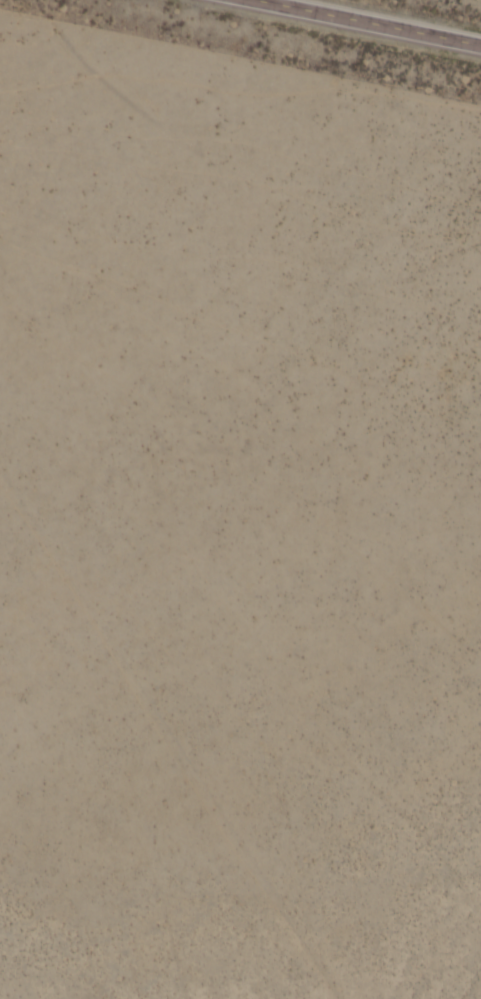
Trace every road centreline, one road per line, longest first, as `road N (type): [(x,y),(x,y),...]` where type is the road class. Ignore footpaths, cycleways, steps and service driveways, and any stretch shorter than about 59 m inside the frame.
road 1 (primary): [(247,0),(480,47)]

